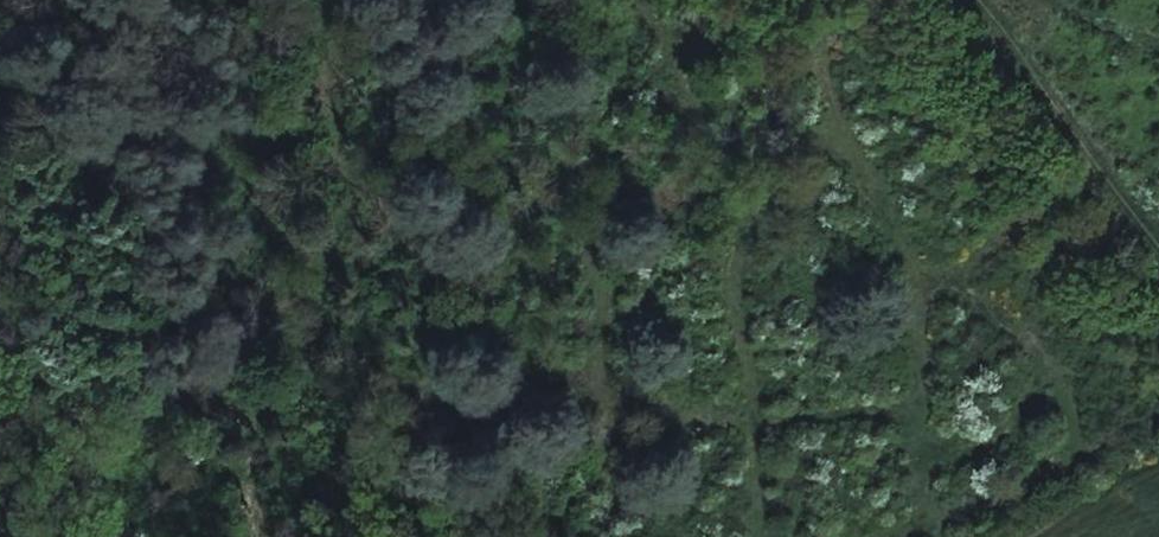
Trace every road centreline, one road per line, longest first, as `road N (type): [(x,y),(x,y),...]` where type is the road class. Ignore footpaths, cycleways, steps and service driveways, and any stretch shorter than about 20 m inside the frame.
road 1 (track): [(985,0),(1158,230)]

